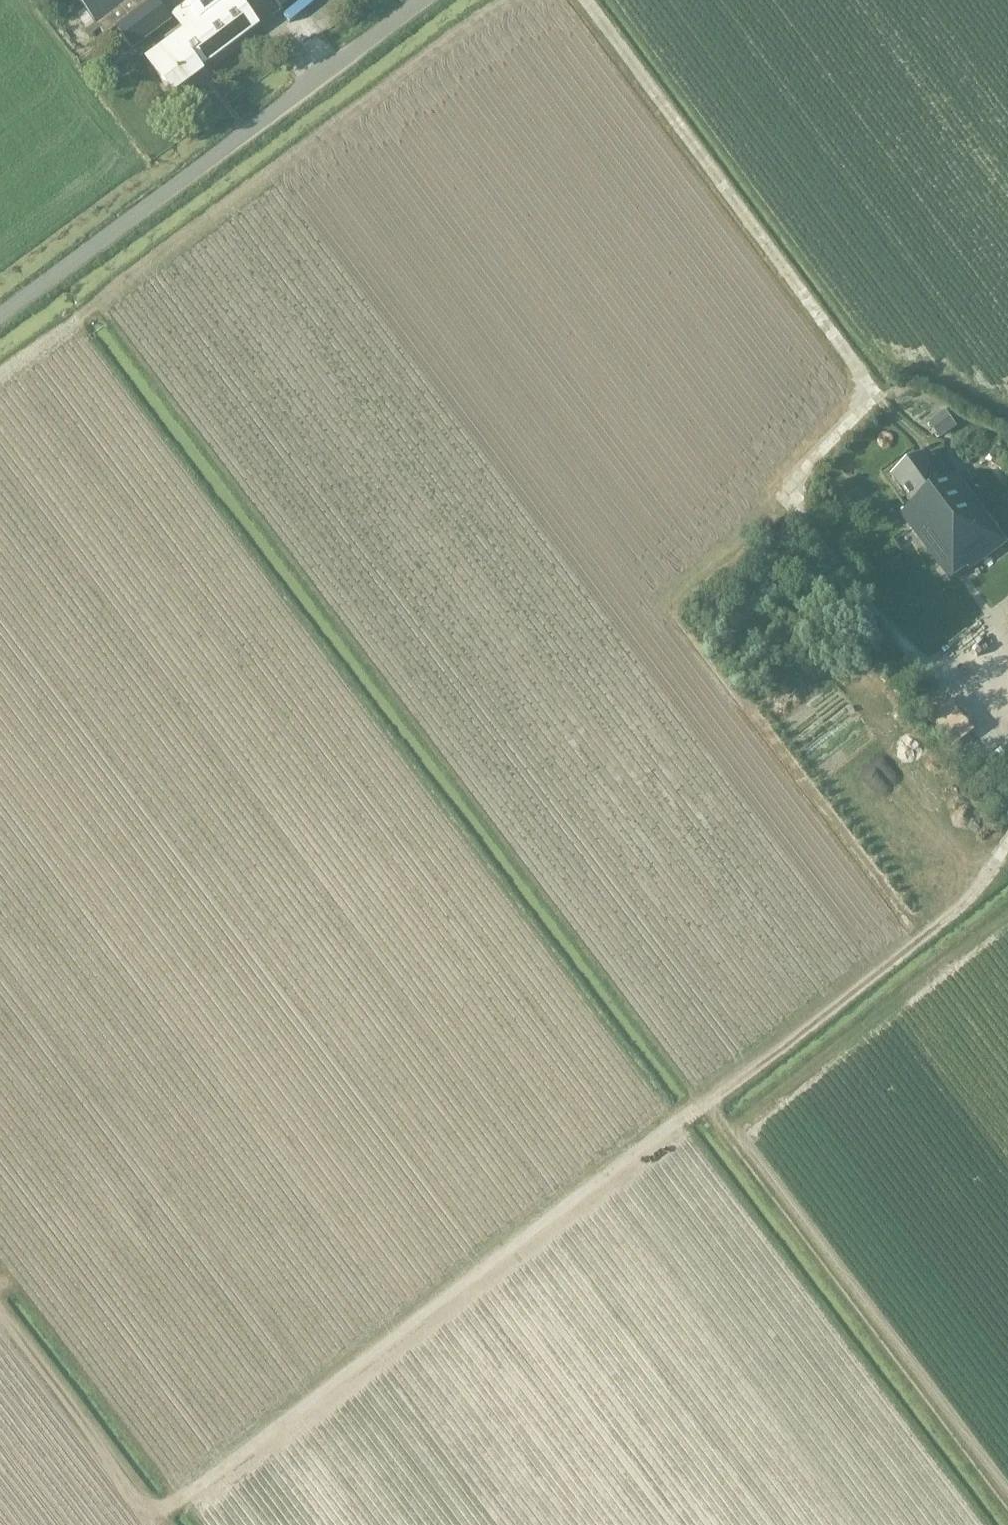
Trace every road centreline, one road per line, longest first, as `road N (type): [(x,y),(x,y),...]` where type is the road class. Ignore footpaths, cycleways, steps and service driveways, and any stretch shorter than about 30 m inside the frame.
road 1 (unclassified): [(0,322),(433,0)]

